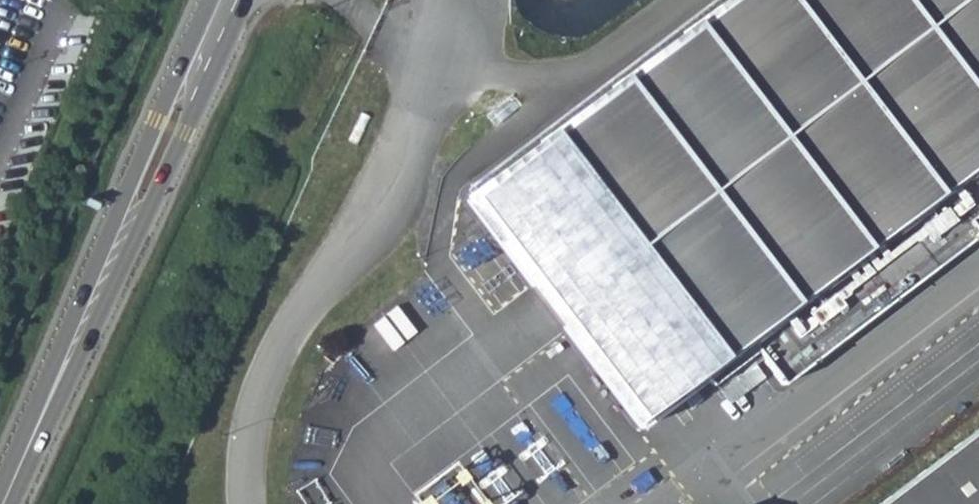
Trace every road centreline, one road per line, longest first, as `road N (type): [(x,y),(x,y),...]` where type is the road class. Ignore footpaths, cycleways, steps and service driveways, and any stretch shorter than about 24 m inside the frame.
road 1 (secondary): [(230,0),(7,503)]

